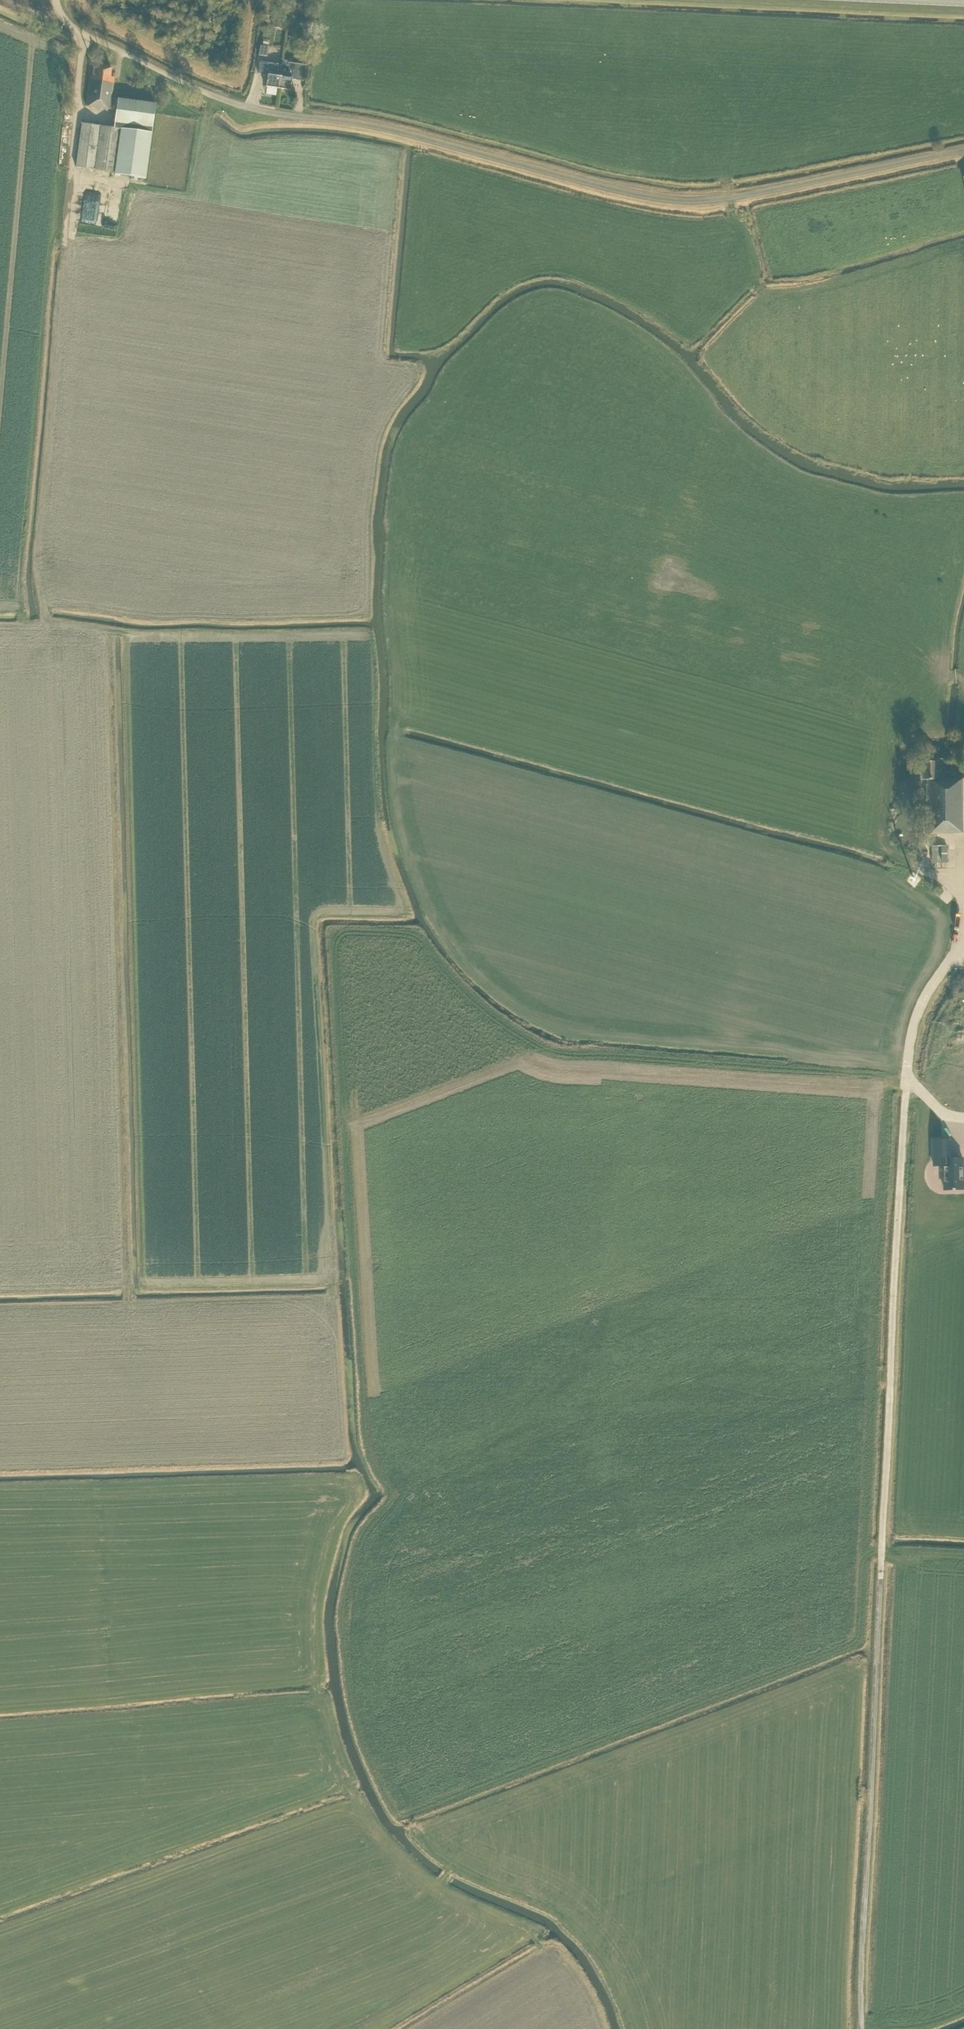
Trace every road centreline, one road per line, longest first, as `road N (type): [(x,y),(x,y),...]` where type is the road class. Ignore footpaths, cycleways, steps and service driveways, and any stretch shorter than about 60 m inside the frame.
road 1 (residential): [(963,150),(732,199),(643,195),(363,123),(228,100),(82,32),(57,0)]

